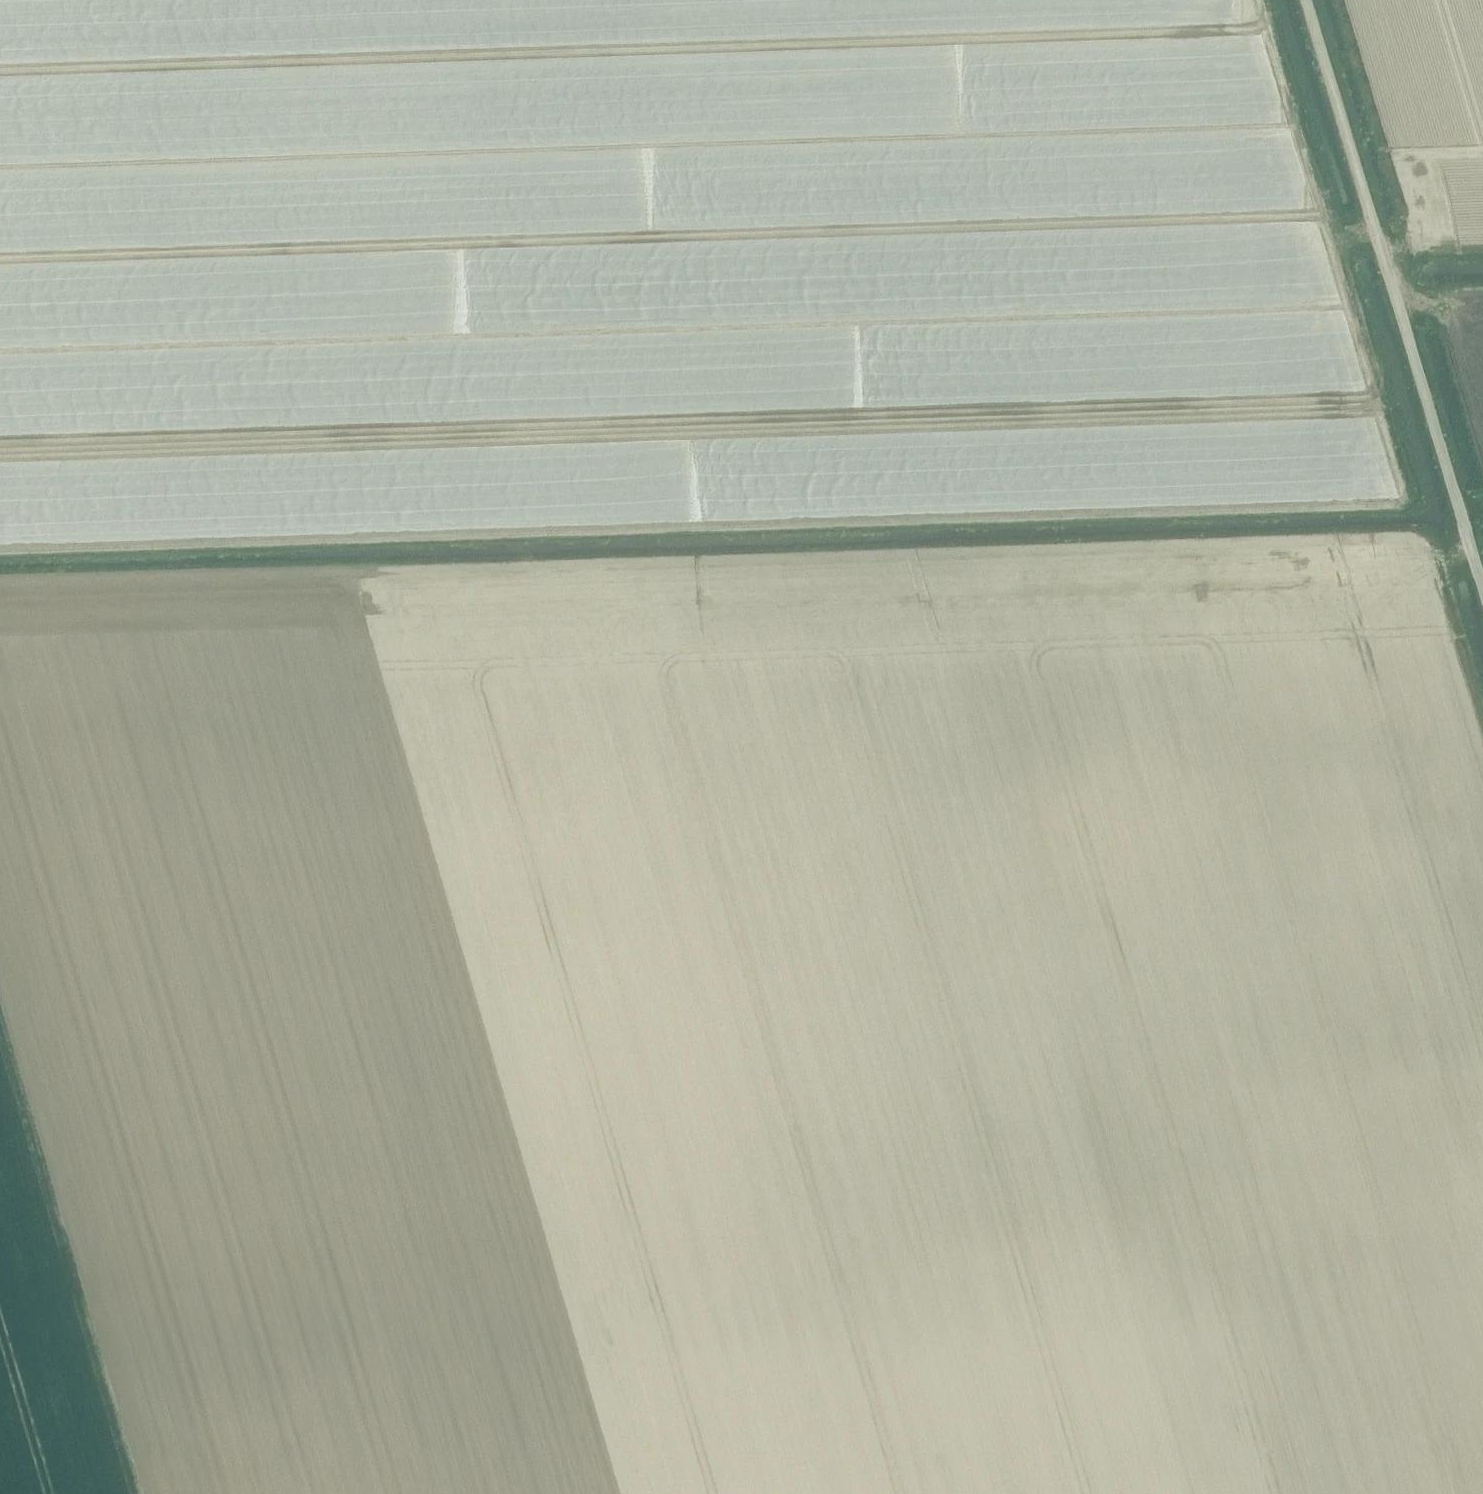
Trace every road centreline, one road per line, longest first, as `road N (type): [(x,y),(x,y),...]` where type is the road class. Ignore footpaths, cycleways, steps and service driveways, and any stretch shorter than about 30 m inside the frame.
road 1 (unclassified): [(1482,586),(1306,0)]

